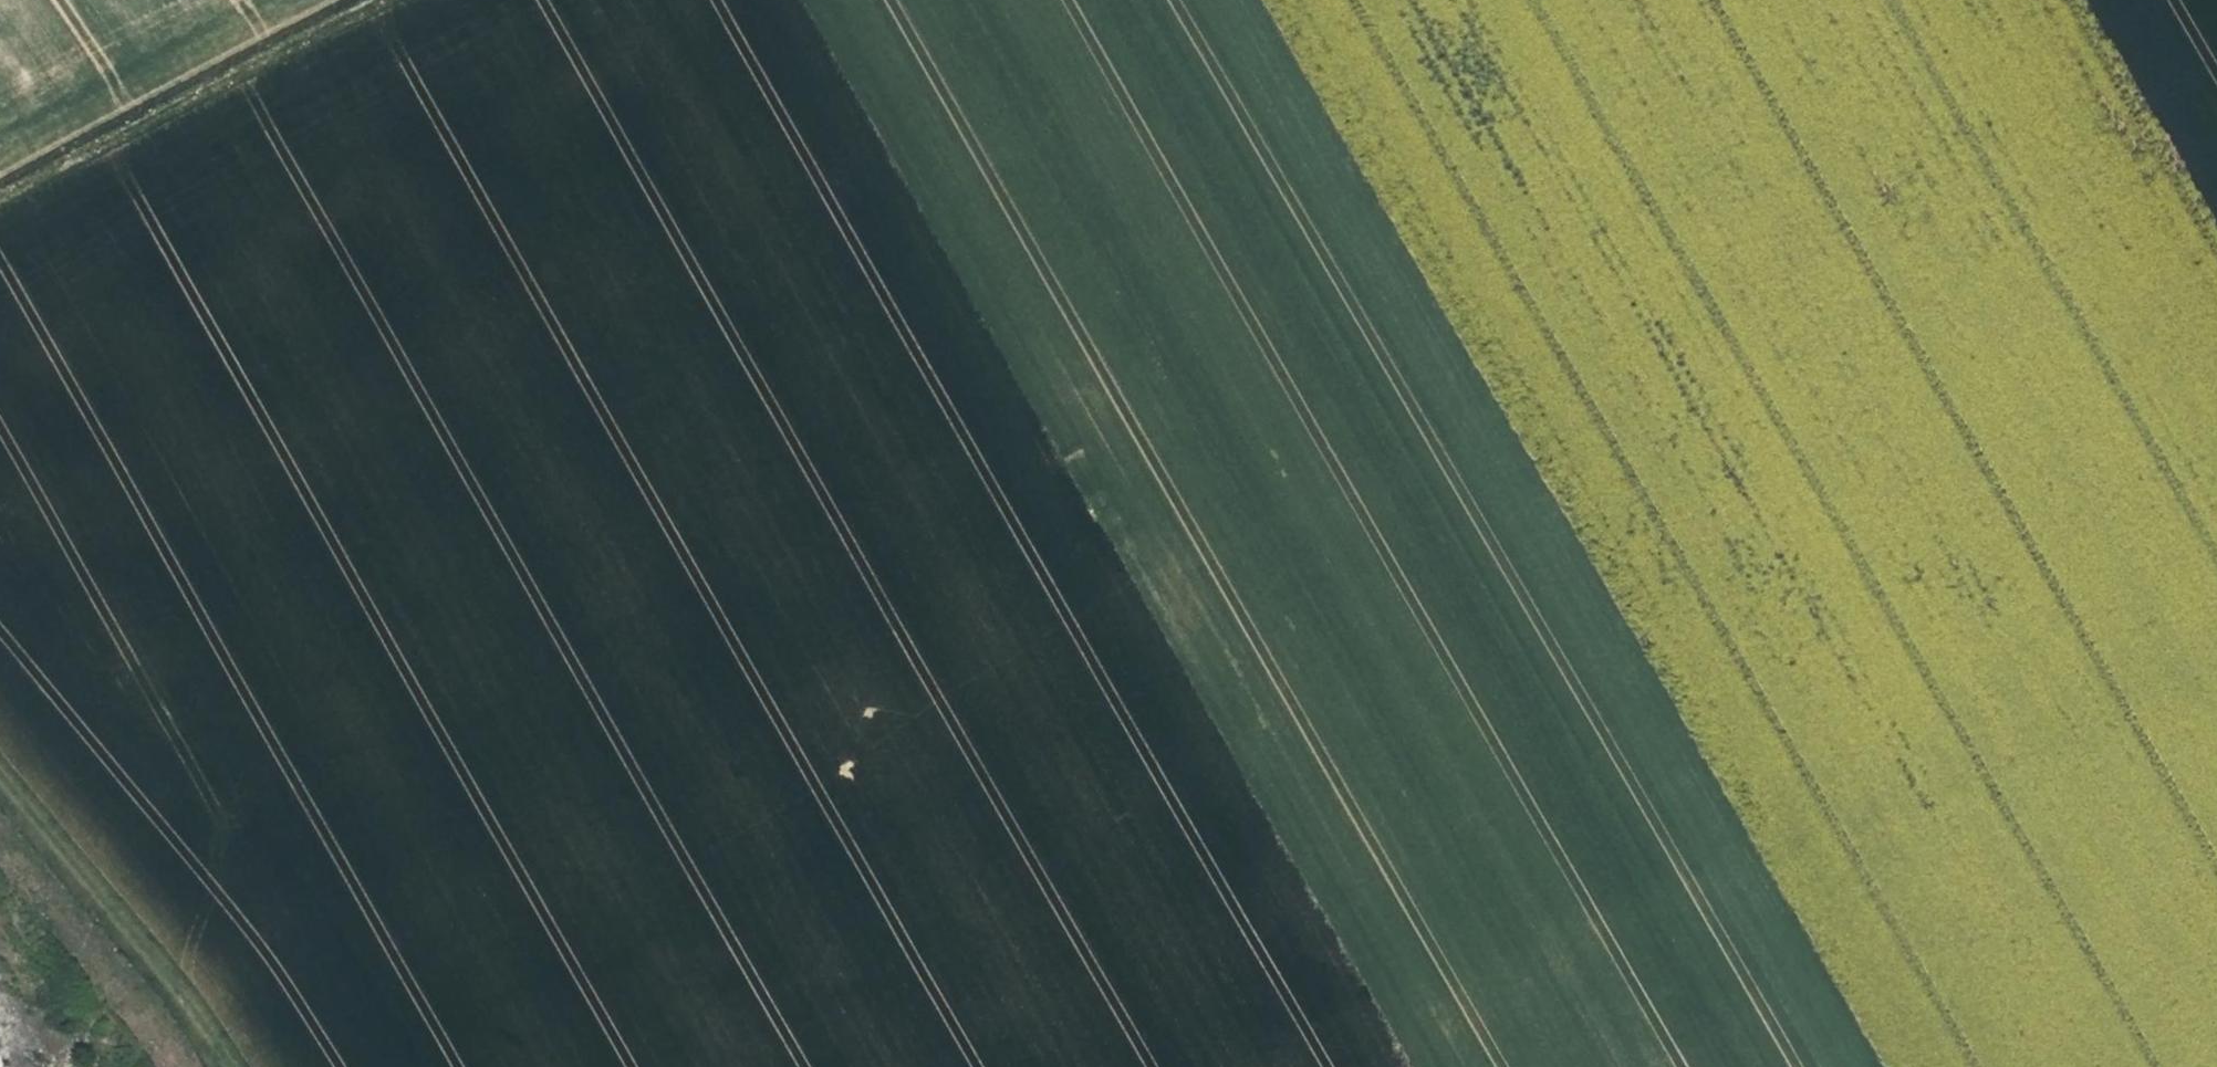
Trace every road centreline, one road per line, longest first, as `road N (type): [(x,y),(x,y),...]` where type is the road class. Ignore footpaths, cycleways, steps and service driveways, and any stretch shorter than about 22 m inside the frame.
road 1 (track): [(0,658),(139,827),(292,1066)]
road 2 (track): [(0,212),(394,0)]

